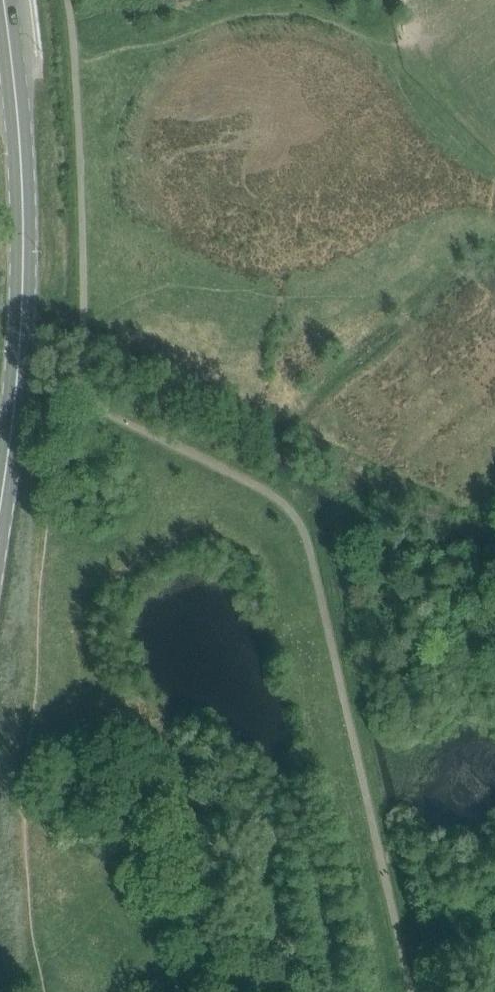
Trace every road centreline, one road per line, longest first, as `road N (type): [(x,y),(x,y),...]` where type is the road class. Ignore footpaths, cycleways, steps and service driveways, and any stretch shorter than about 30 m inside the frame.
road 1 (tertiary): [(0,504),(22,259),(17,97),(1,0)]

